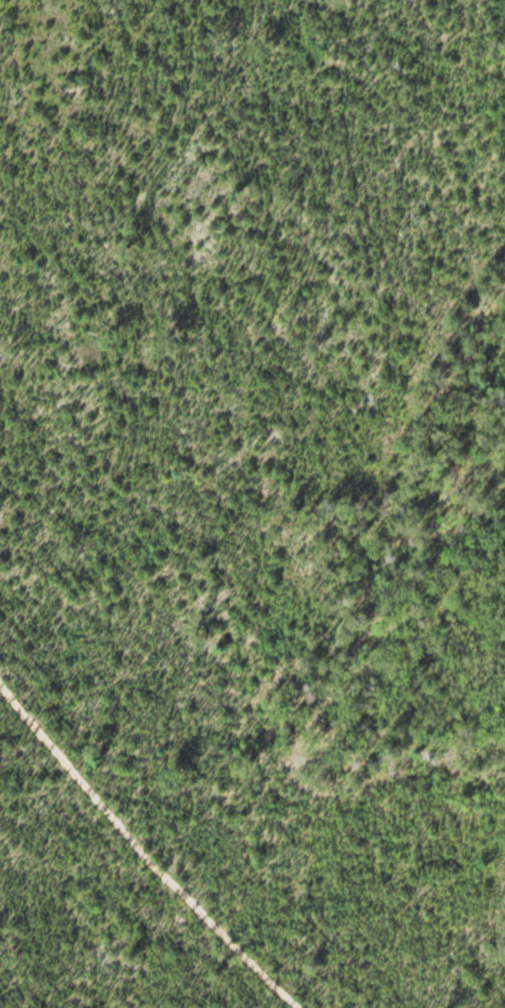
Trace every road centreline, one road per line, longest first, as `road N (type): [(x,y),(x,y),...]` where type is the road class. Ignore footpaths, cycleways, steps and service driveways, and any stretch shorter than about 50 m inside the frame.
road 1 (track): [(296,1007),(154,864),(0,686)]

